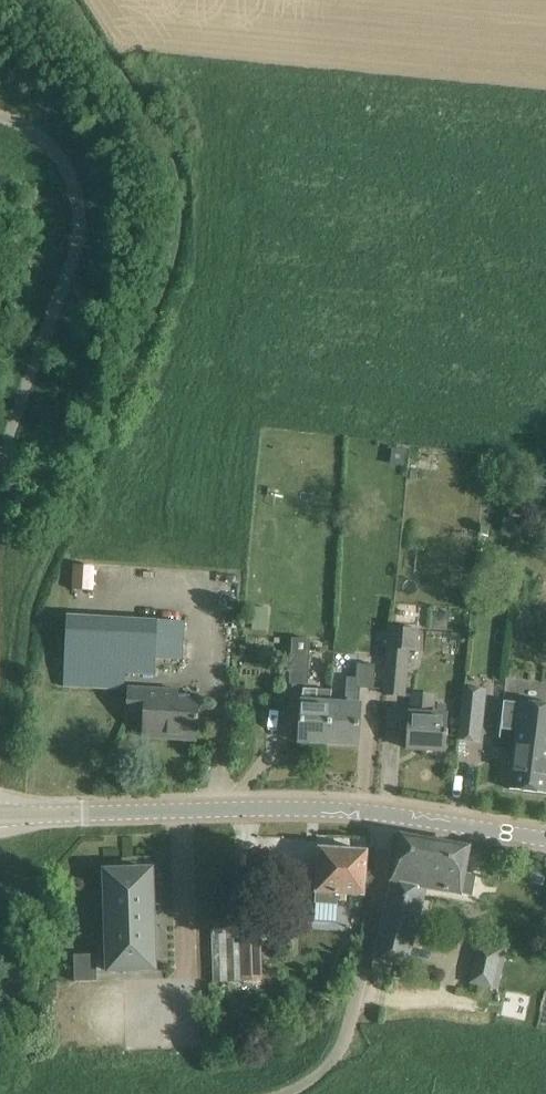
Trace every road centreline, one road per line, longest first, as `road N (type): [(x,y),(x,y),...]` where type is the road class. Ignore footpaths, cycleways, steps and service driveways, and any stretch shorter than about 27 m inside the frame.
road 1 (unclassified): [(394,816),(310,809),(0,817)]
road 2 (unclassified): [(288,1093),(328,1066),(348,1039),(394,816)]
road 3 (unclassified): [(545,839),(394,816)]

